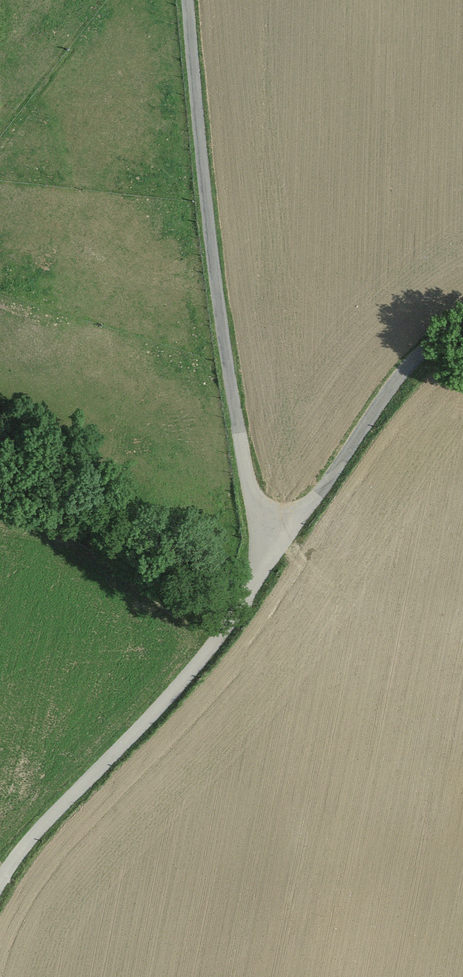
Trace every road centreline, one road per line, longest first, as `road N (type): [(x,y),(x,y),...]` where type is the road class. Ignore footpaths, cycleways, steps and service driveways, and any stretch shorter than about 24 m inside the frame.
road 1 (unclassified): [(261,576),(216,307),(187,0)]
road 2 (residential): [(0,886),(46,820),(212,646),(261,576)]
road 3 (residential): [(261,576),(405,369),(462,321)]

